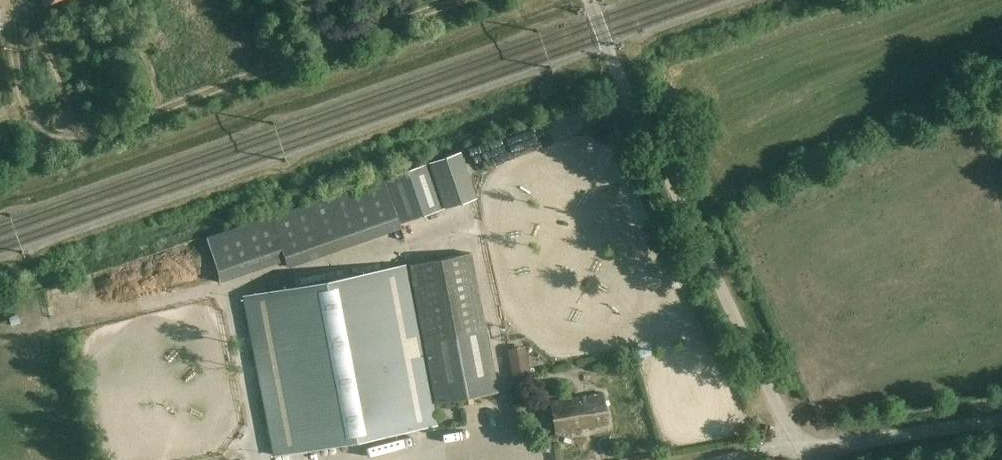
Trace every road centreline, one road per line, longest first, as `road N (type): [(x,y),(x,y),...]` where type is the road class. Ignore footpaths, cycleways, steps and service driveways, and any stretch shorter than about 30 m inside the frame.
road 1 (unclassified): [(799,446),(588,0)]
road 2 (residential): [(799,446),(1001,421)]

